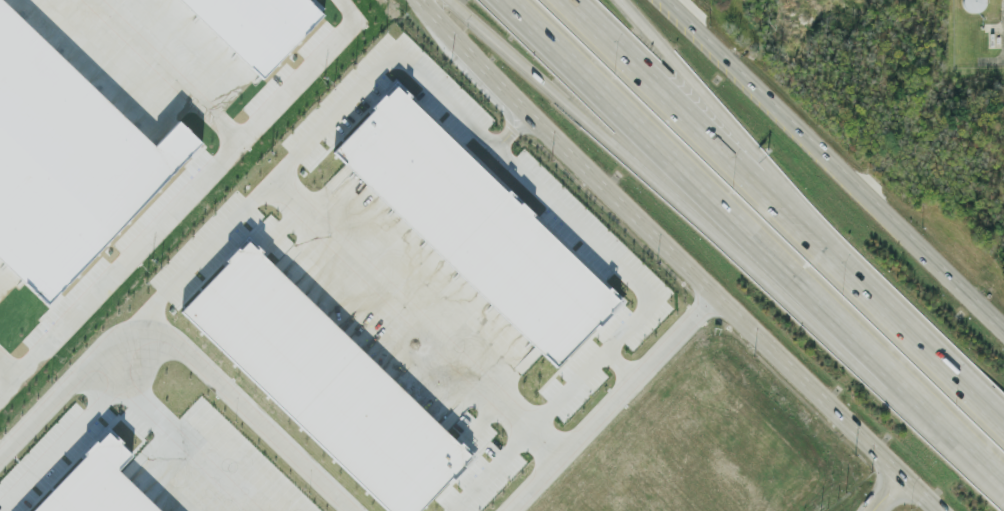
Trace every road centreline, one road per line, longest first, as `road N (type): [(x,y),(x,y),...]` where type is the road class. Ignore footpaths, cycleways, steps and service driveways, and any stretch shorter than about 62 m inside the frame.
road 1 (primary): [(437,0),(942,510)]
road 2 (motorway): [(507,0),(1003,484)]
road 3 (motorway): [(922,344),(567,0)]
road 4 (primary): [(1003,326),(673,0)]
road 5 (motorway): [(922,344),(622,0)]
road 6 (motorway): [(453,0),(801,284)]

